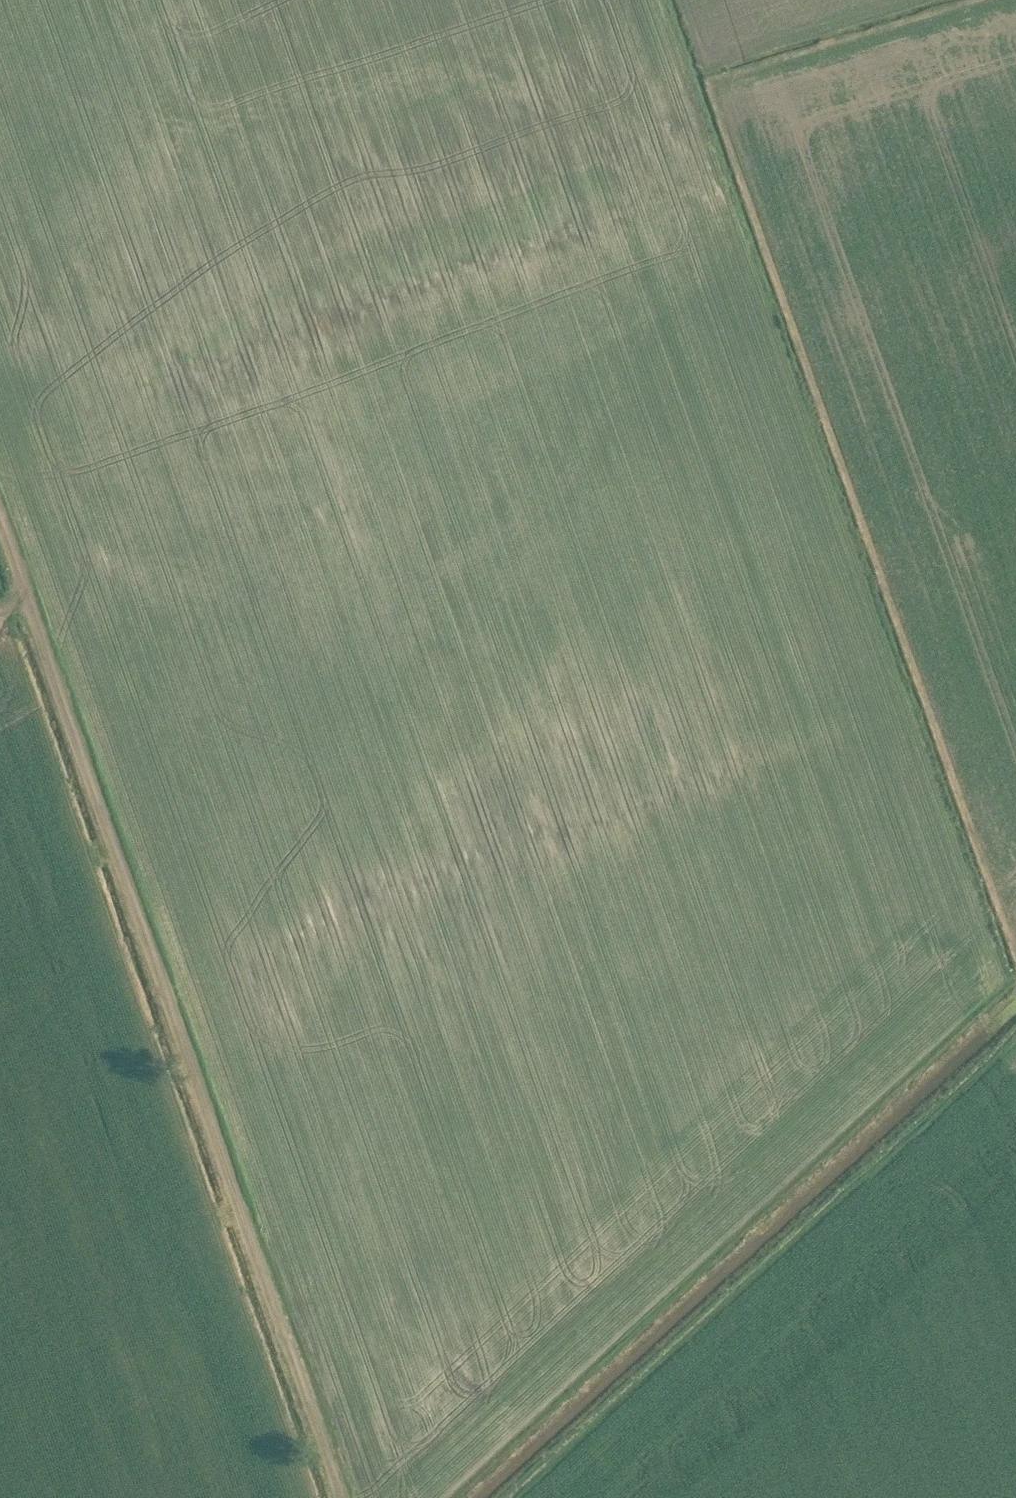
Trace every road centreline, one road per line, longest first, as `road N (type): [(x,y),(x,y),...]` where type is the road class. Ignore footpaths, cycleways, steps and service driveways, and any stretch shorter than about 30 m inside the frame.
road 1 (track): [(341,1497),(0,522)]
road 2 (track): [(714,62),(737,64),(954,0)]

